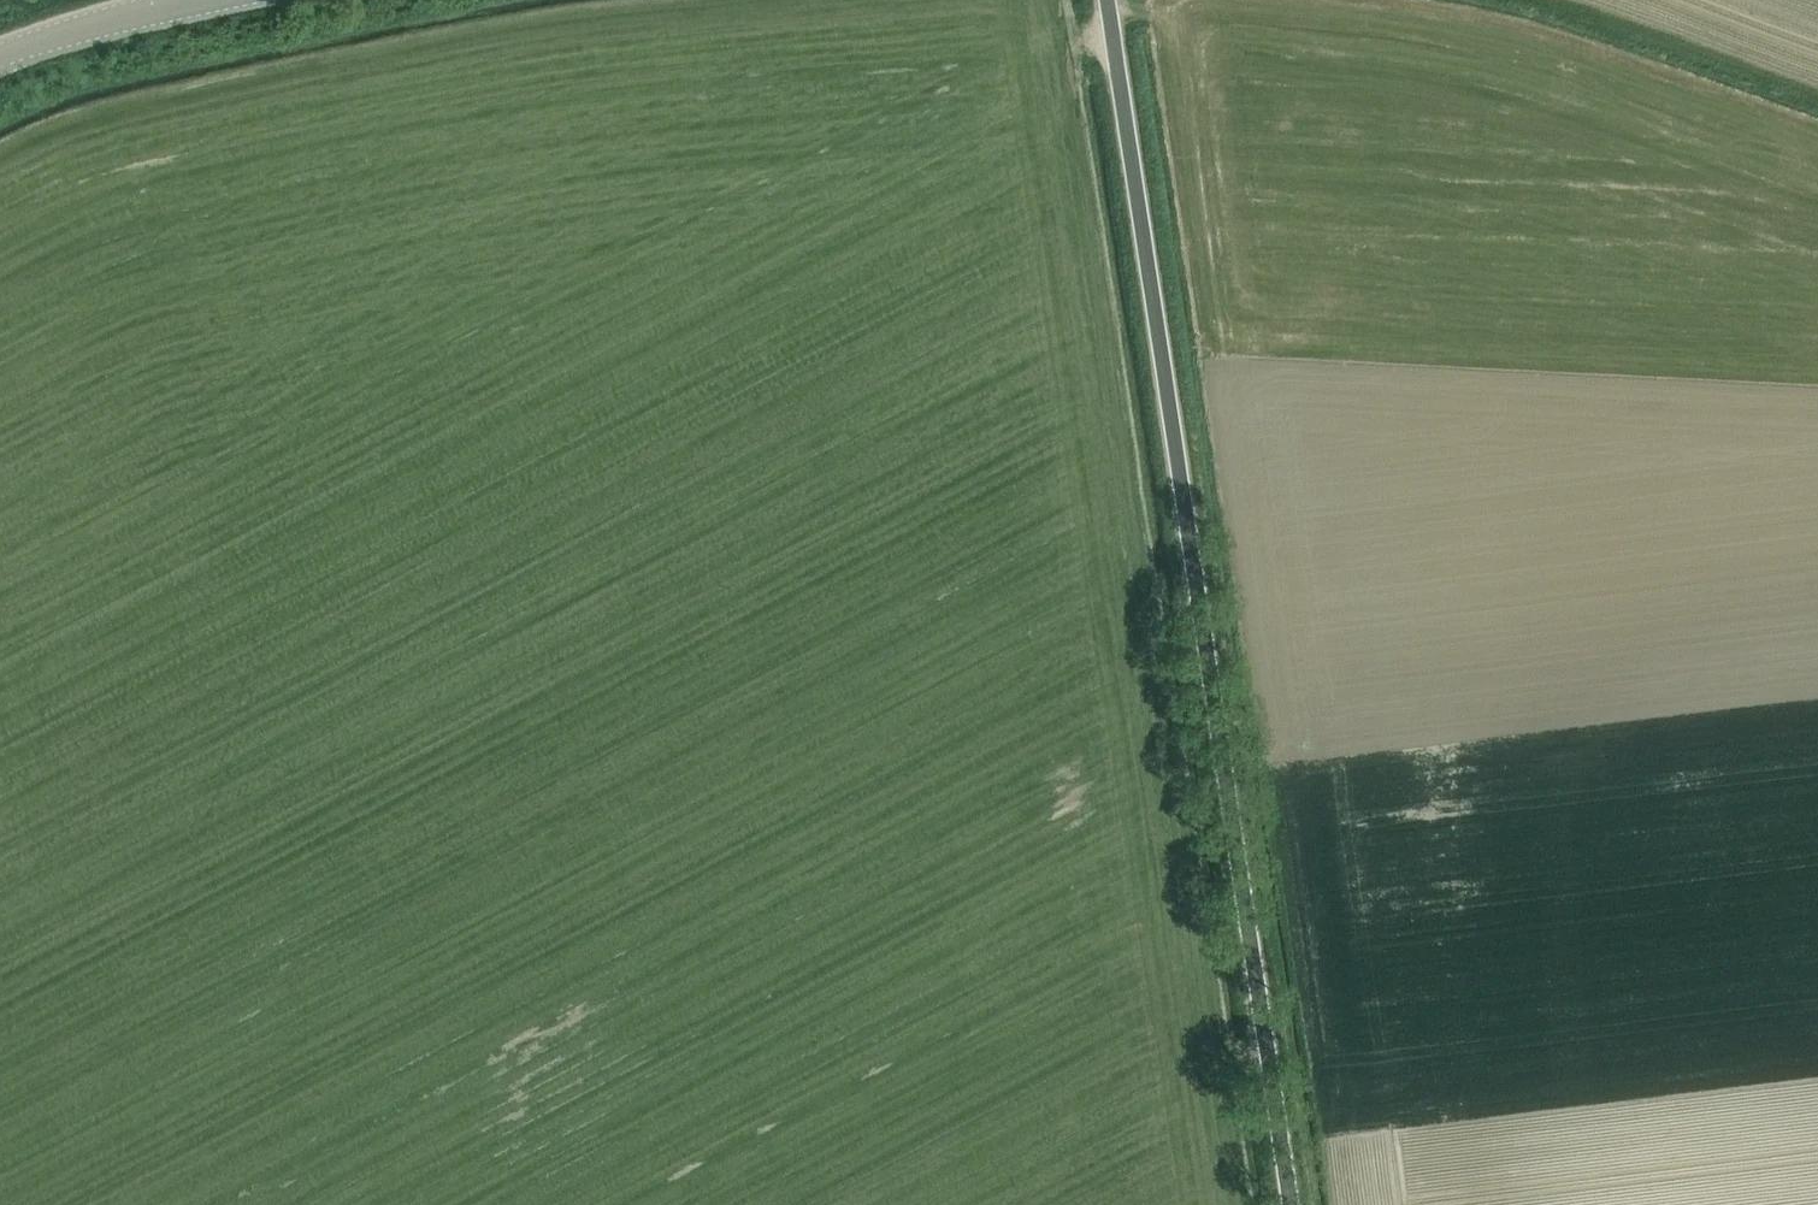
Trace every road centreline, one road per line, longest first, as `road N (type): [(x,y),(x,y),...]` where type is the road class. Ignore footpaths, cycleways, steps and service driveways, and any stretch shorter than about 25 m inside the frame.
road 1 (unclassified): [(1301,1204),(1107,0)]
road 2 (unclassified): [(0,57),(191,0)]

